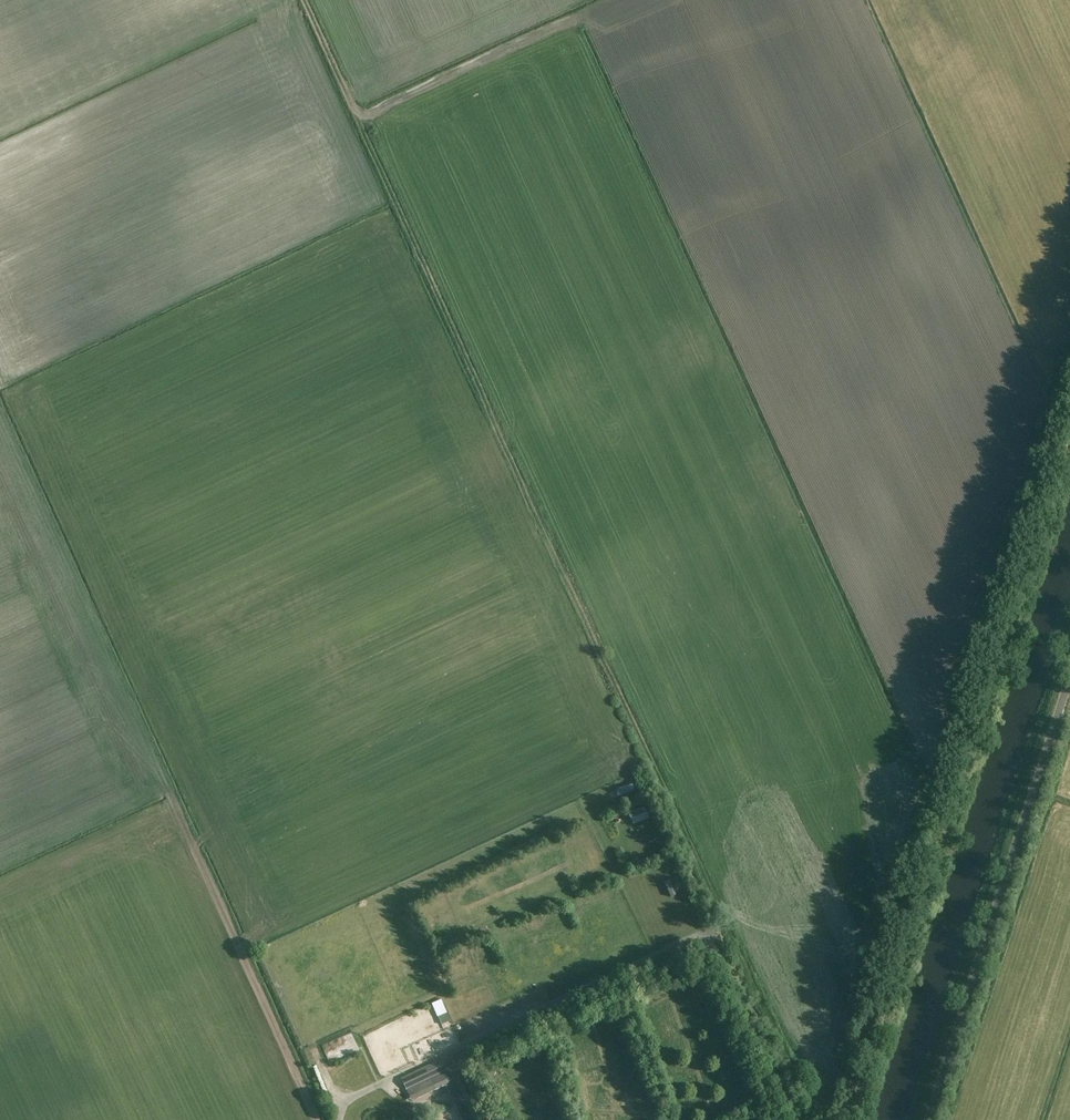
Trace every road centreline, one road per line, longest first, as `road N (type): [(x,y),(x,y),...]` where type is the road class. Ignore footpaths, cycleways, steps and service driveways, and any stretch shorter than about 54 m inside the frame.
road 1 (unclassified): [(927,1119),(1069,684)]

